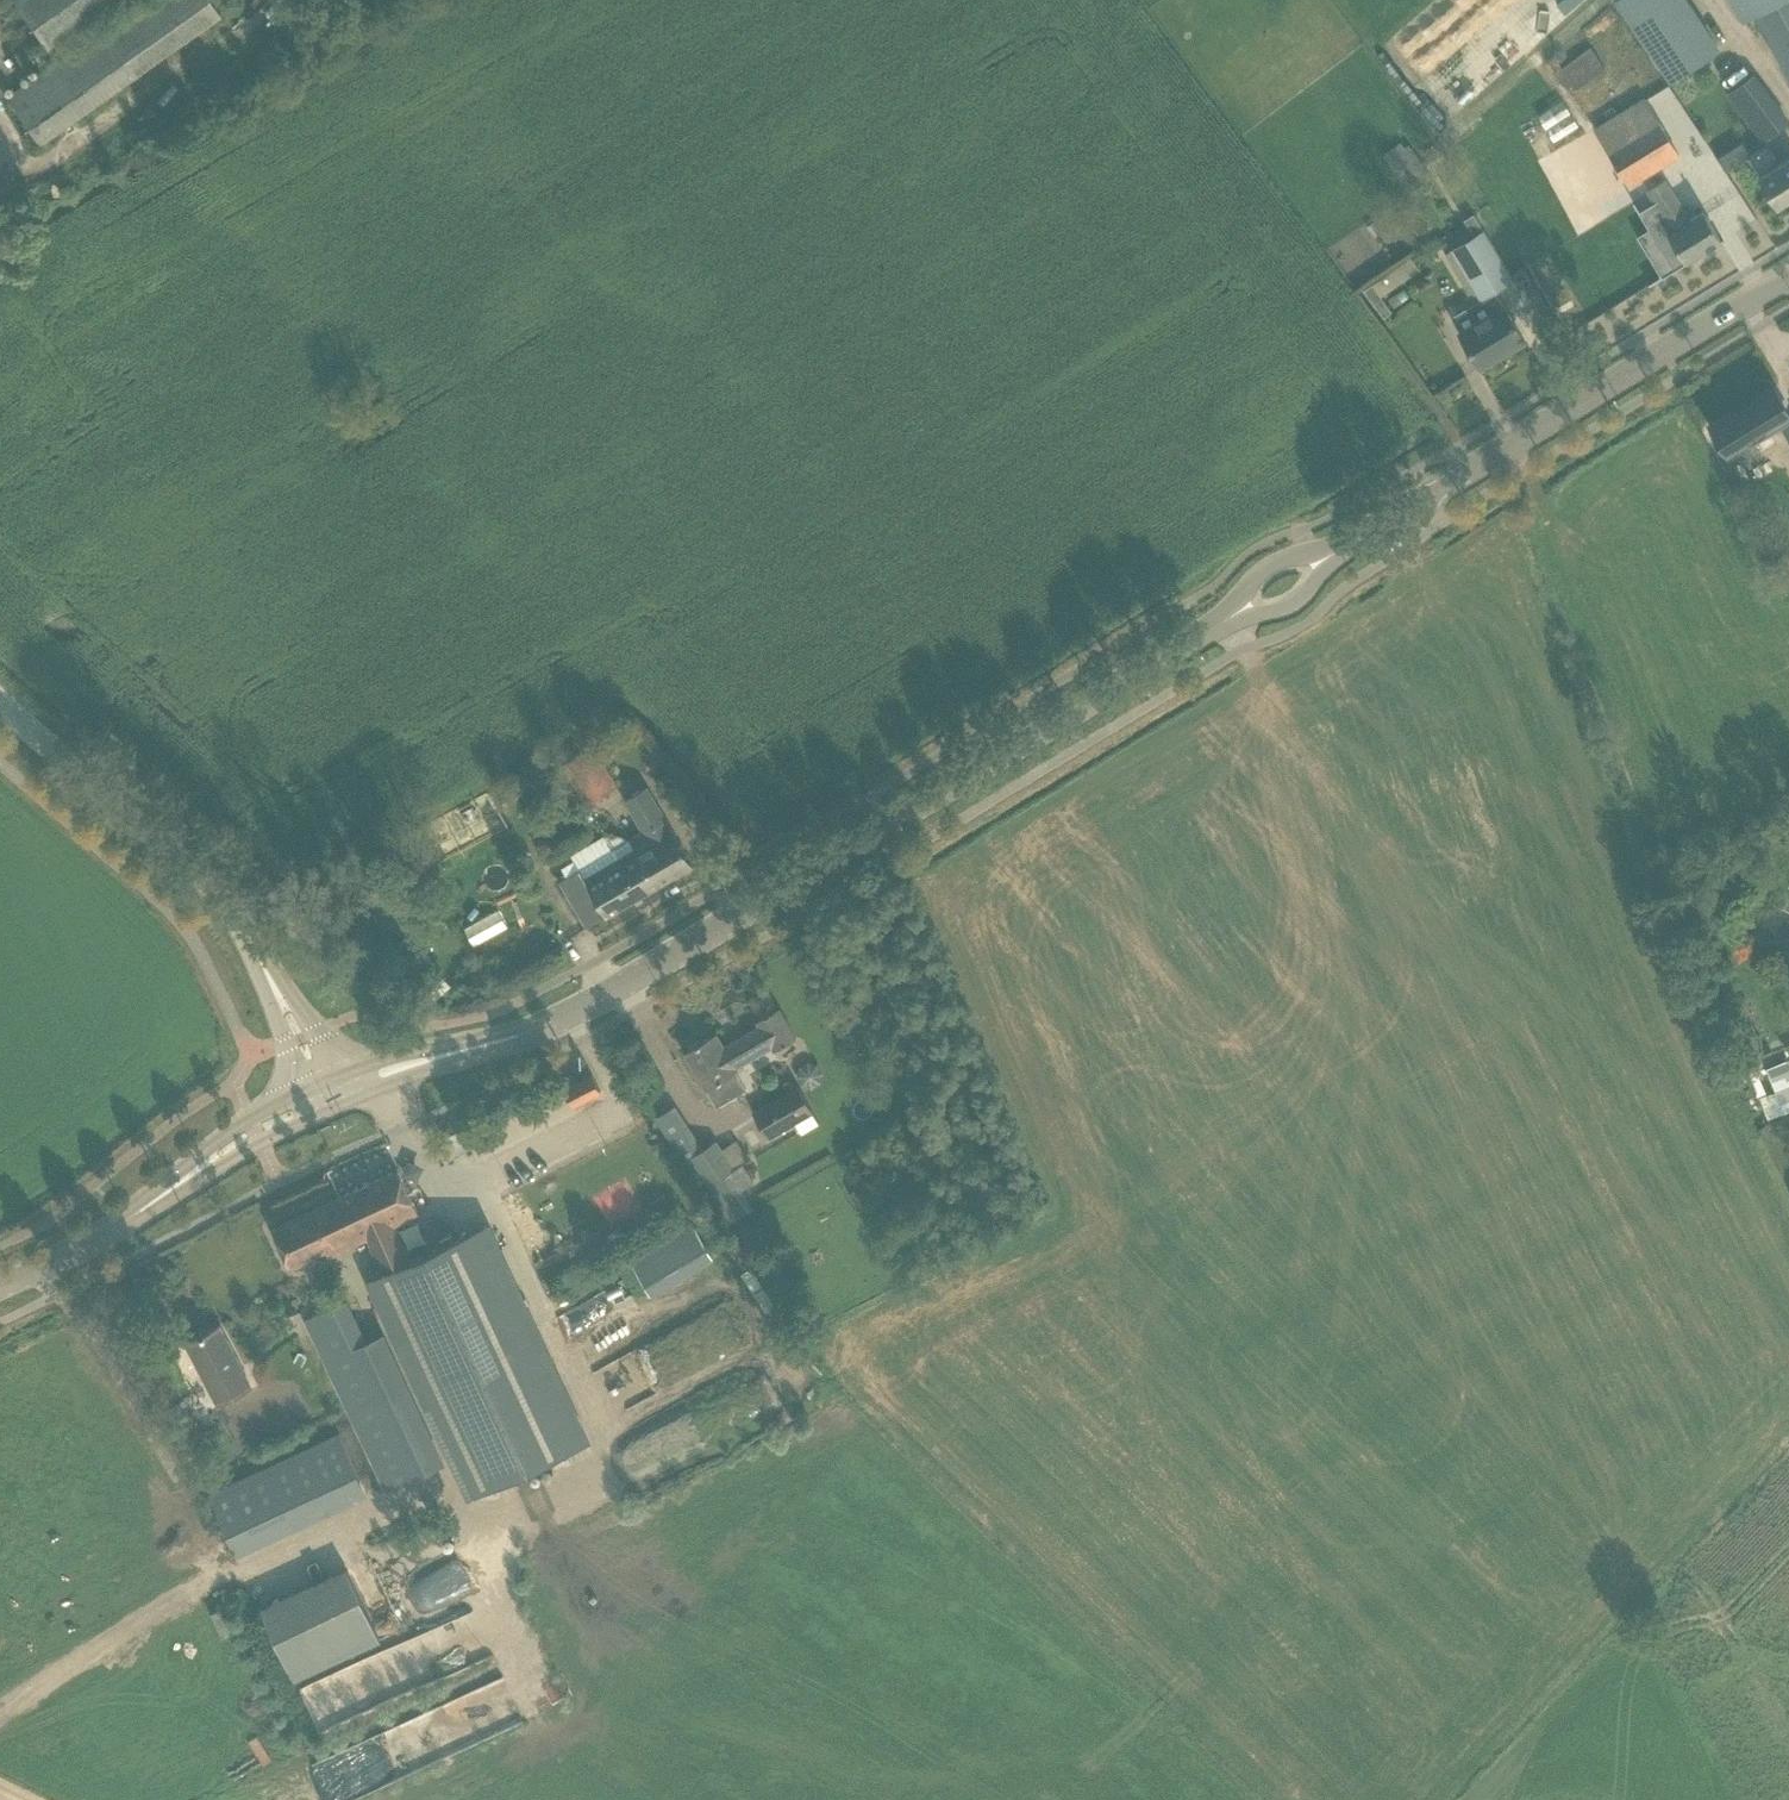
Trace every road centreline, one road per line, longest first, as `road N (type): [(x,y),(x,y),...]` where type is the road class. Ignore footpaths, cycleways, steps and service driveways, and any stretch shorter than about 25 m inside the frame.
road 1 (tertiary): [(331,1096),(604,997),(1225,620)]
road 2 (tertiary): [(1334,553),(1788,277)]
road 3 (tertiary): [(276,993),(216,894),(0,711)]
road 4 (tertiary): [(0,1288),(189,1175)]
road 5 (tertiary): [(331,1096),(289,1101),(249,1117),(189,1175)]
road 6 (tertiary): [(189,1175),(231,1159),(331,1096)]
road 7 (tertiary): [(1334,553),(1297,554),(1264,569),(1225,620)]
road 8 (tertiary): [(1225,620),(1297,600),(1334,553)]
road 9 (tertiary): [(331,1096),(316,1033),(302,1010),(276,993)]

